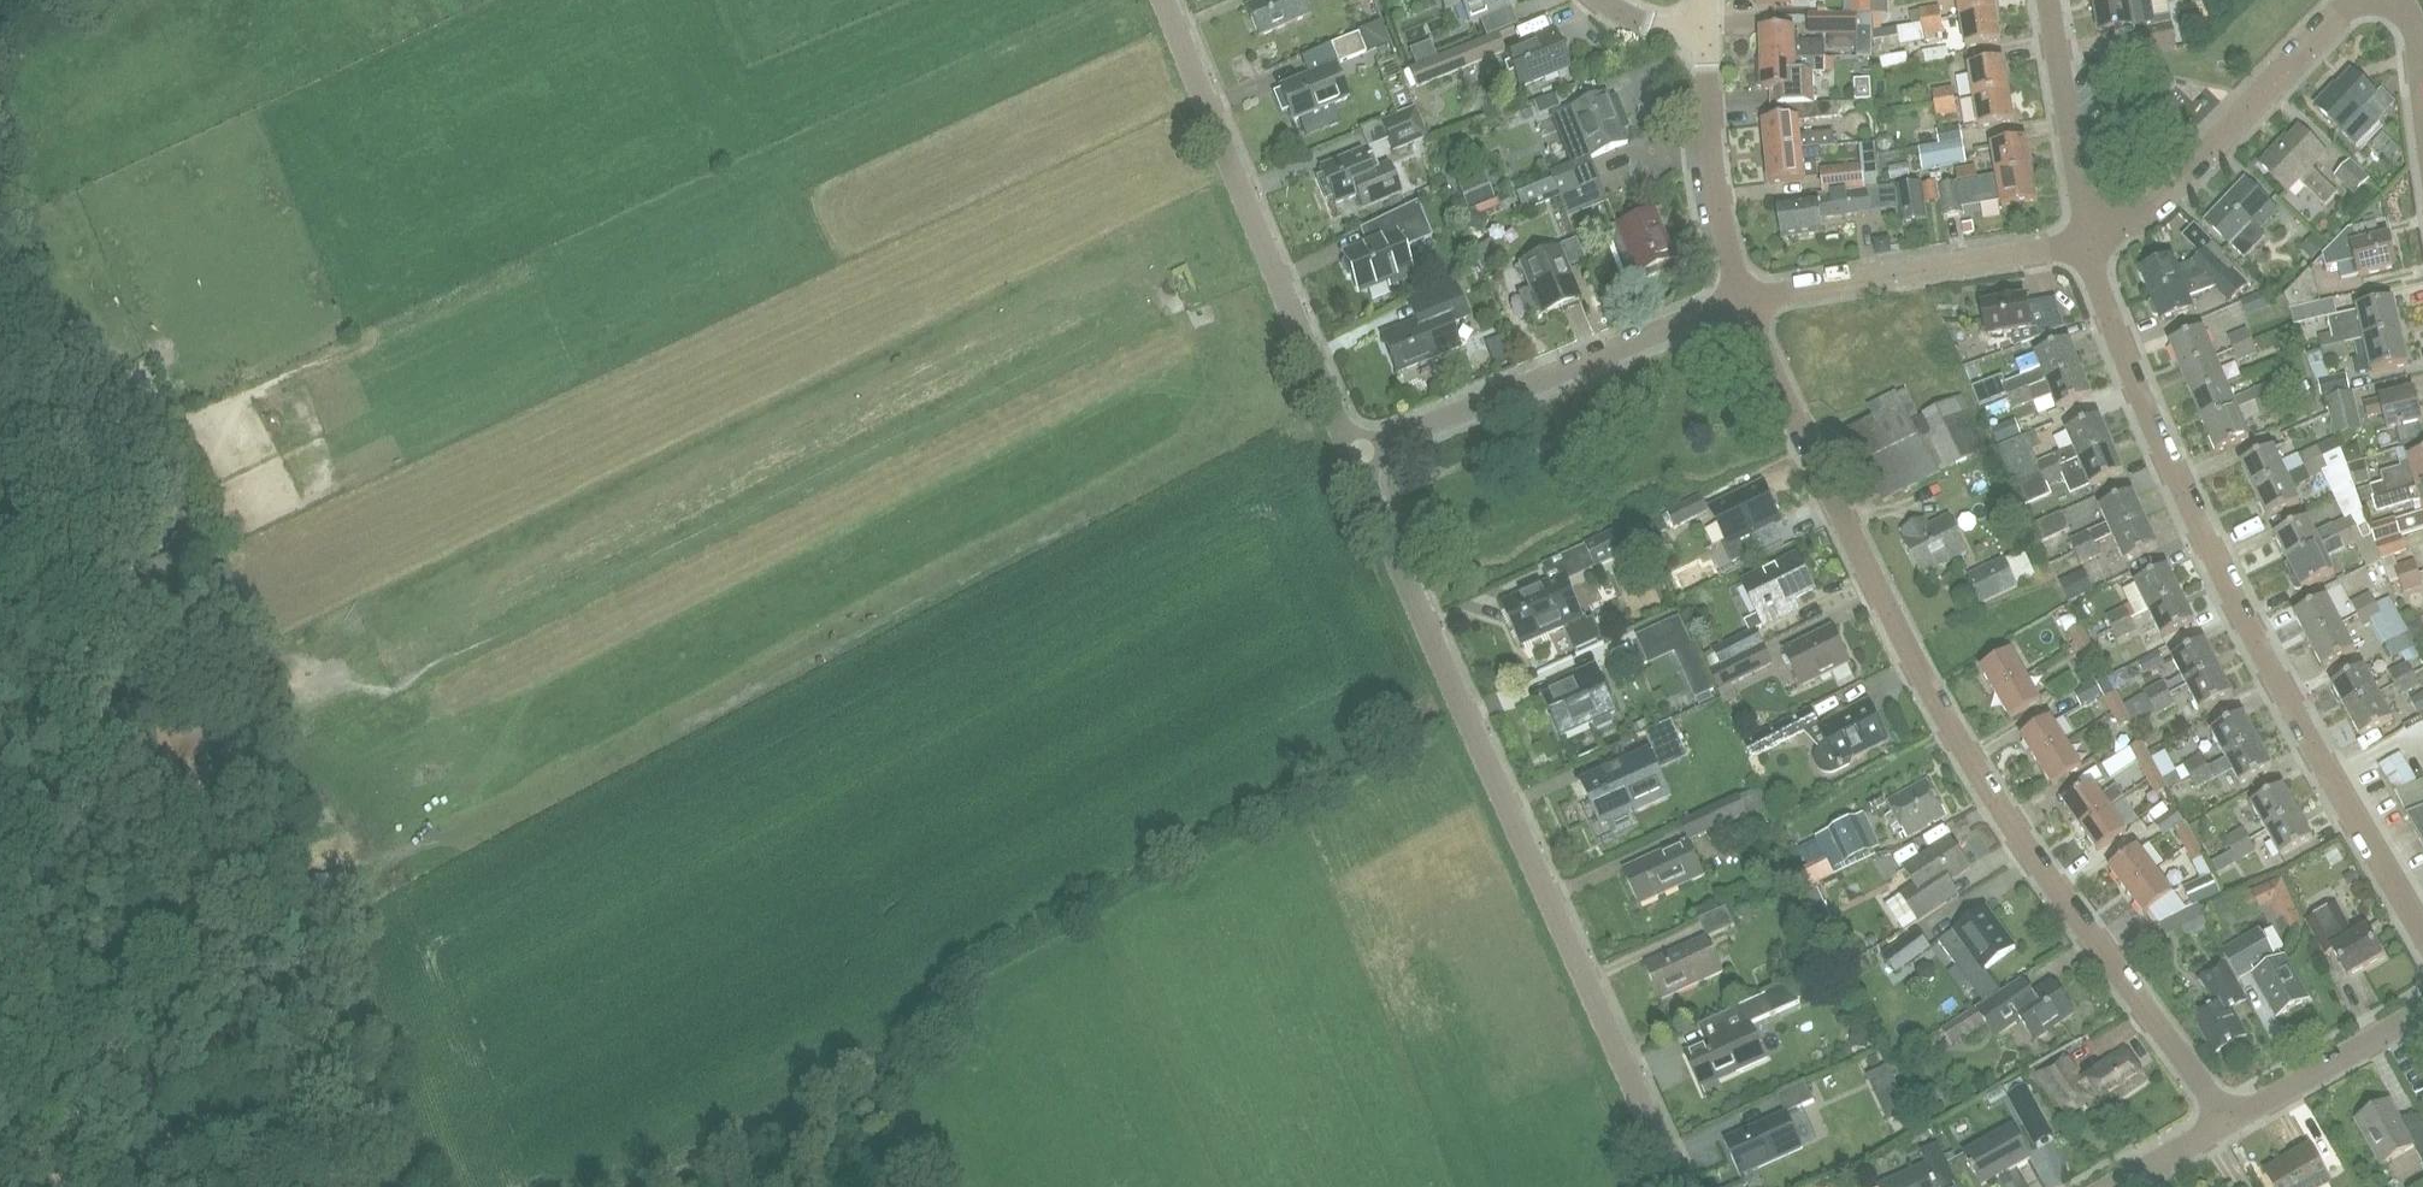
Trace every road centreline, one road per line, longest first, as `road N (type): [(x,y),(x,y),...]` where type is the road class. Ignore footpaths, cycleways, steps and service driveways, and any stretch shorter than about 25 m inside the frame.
road 1 (residential): [(2226,1123),(1991,799),(1903,647),(1795,432),(1743,299)]
road 2 (residential): [(1681,1186),(1353,456)]
road 3 (residential): [(2422,934),(2288,709),(2175,479),(2113,324),(2089,233)]
road 4 (residential): [(1353,456),(1166,0)]
road 5 (residential): [(1353,456),(1743,299)]
road 6 (residential): [(2089,233),(2165,192),(2356,0)]
road 7 (residential): [(1743,299),(2040,250),(2089,233)]
road 8 (residential): [(1743,299),(1718,199),(1703,29)]
road 9 (residential): [(2089,233),(2051,0)]
road 10 (track): [(0,631),(35,606),(42,577),(35,520),(0,430)]
road 11 (residential): [(2226,1123),(2422,1014)]
road 12 (residential): [(2123,1186),(2226,1123)]

